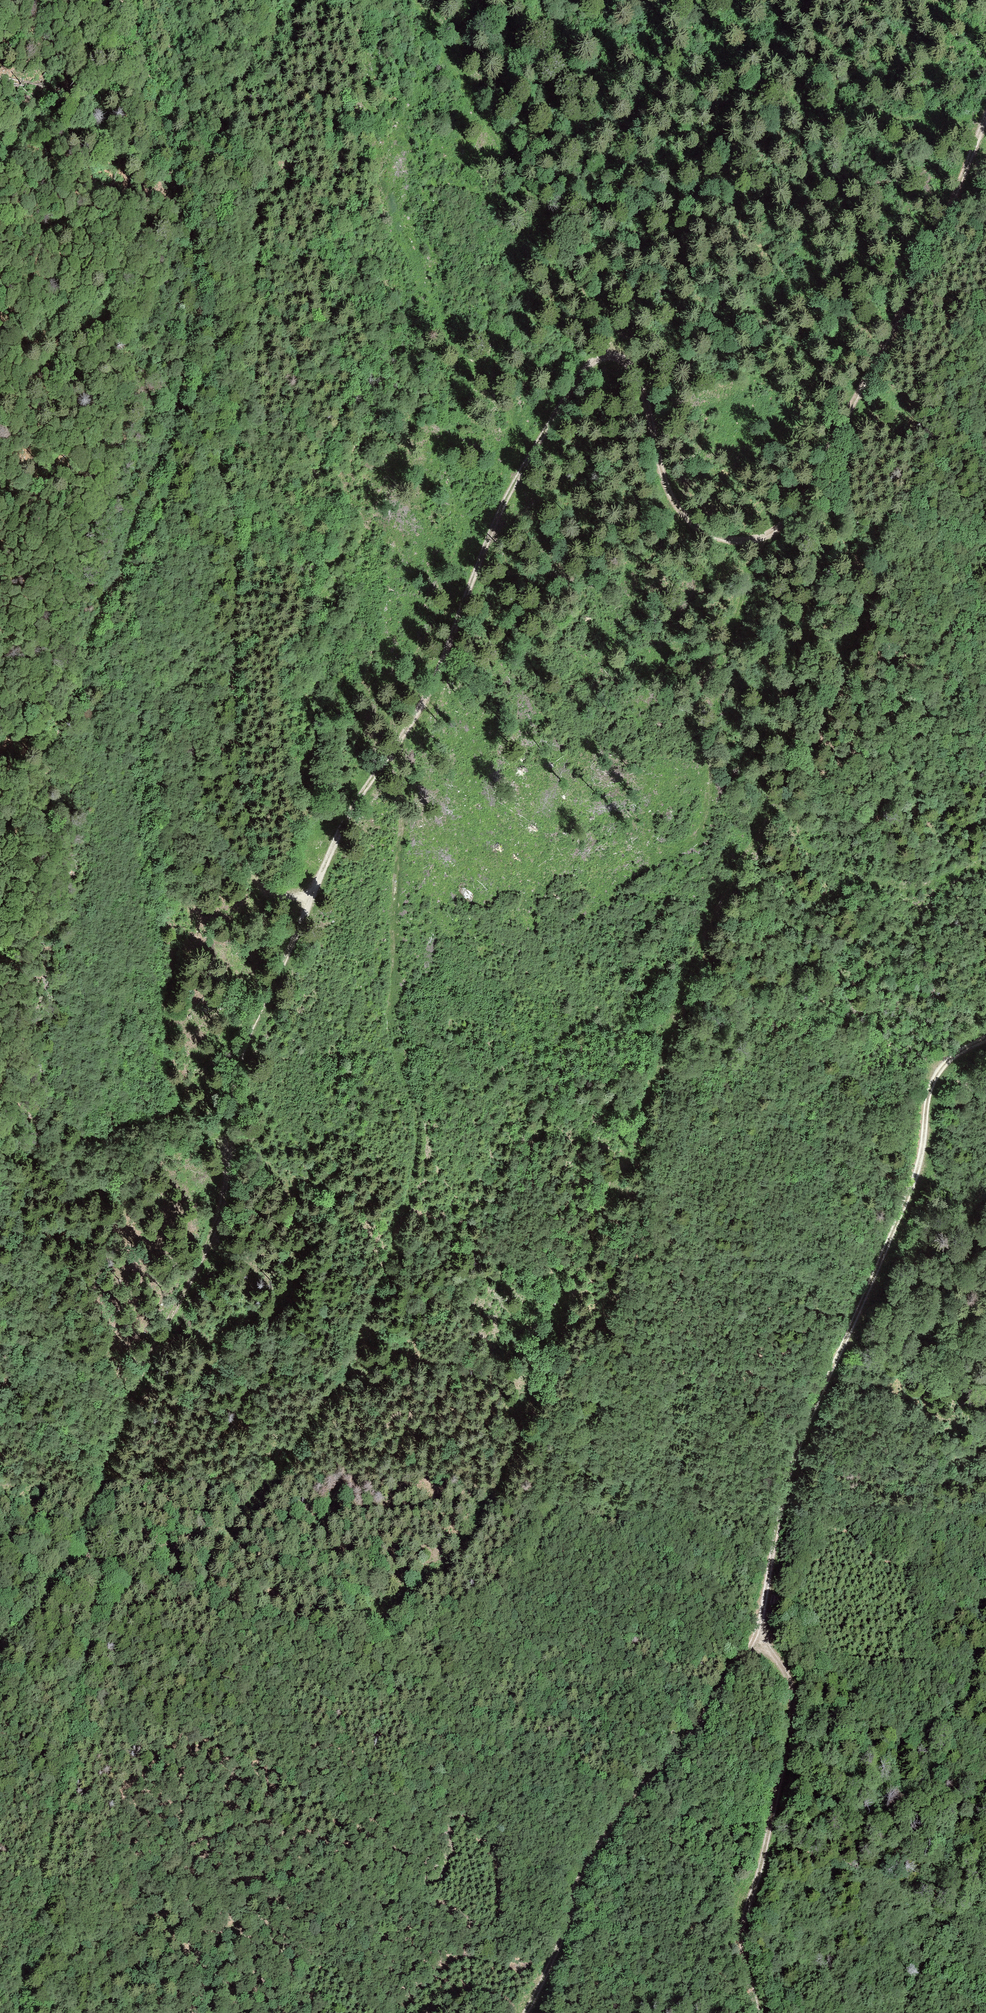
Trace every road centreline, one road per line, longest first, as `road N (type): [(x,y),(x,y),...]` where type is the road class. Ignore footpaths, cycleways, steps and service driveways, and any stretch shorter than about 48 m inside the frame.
road 1 (track): [(855,406),(796,507),(769,534),(741,541),(707,533),(679,510),(650,411),(623,355),(611,352),(581,375),(504,505),(428,700),(338,840),(249,1037),(234,1104),(227,1203),(120,1425)]
road 2 (track): [(385,1609),(458,1560),(498,1497),(684,992),(773,812),(796,731),(814,550),(858,419),(855,406)]
road 3 (track): [(758,2012),(744,1934),(794,1704),(787,1676),(760,1640),(788,1486),(911,1196),(930,1094),(940,1073),(985,1041)]
road 4 (track): [(307,906),(266,892),(255,875),(236,722),(233,535),(213,338),(196,302),(150,82),(119,0)]
road 5 (track): [(200,1574),(337,1386),(410,1196),(417,1135),(398,1046),(406,791),(398,749)]
road 6 (track): [(0,887),(57,712),(181,389),(196,302)]
road 7 (track): [(18,2012),(69,1724),(104,1593),(101,1579),(75,1559),(120,1425)]
road 8 (track): [(527,2012),(587,1864),(760,1640)]
road 9 (track): [(132,748),(173,1086),(189,1118),(231,1150)]
road 10 (track): [(611,352),(417,0)]
road 11 (track): [(855,406),(985,120)]

